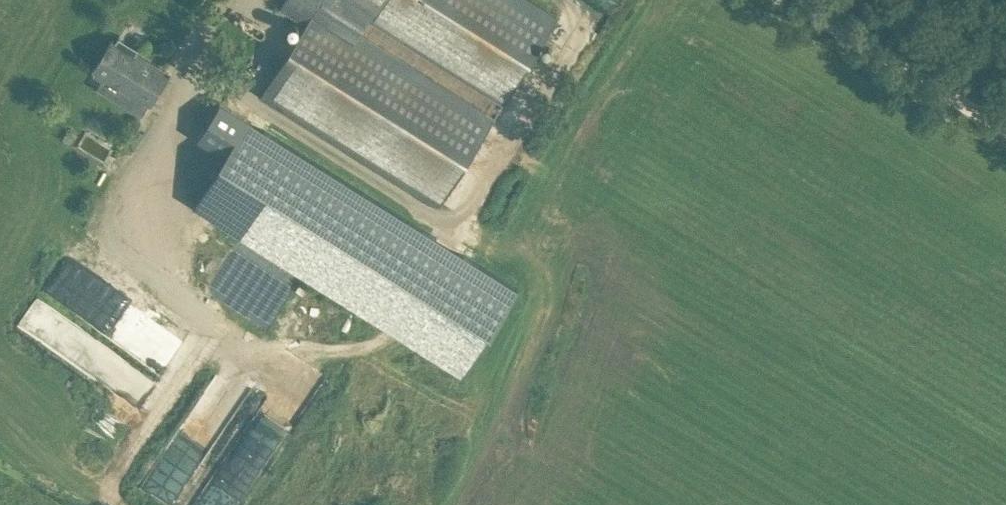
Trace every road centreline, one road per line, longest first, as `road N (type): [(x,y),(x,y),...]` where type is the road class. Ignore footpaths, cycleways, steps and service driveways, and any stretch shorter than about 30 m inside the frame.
road 1 (track): [(1005,142),(774,0)]

